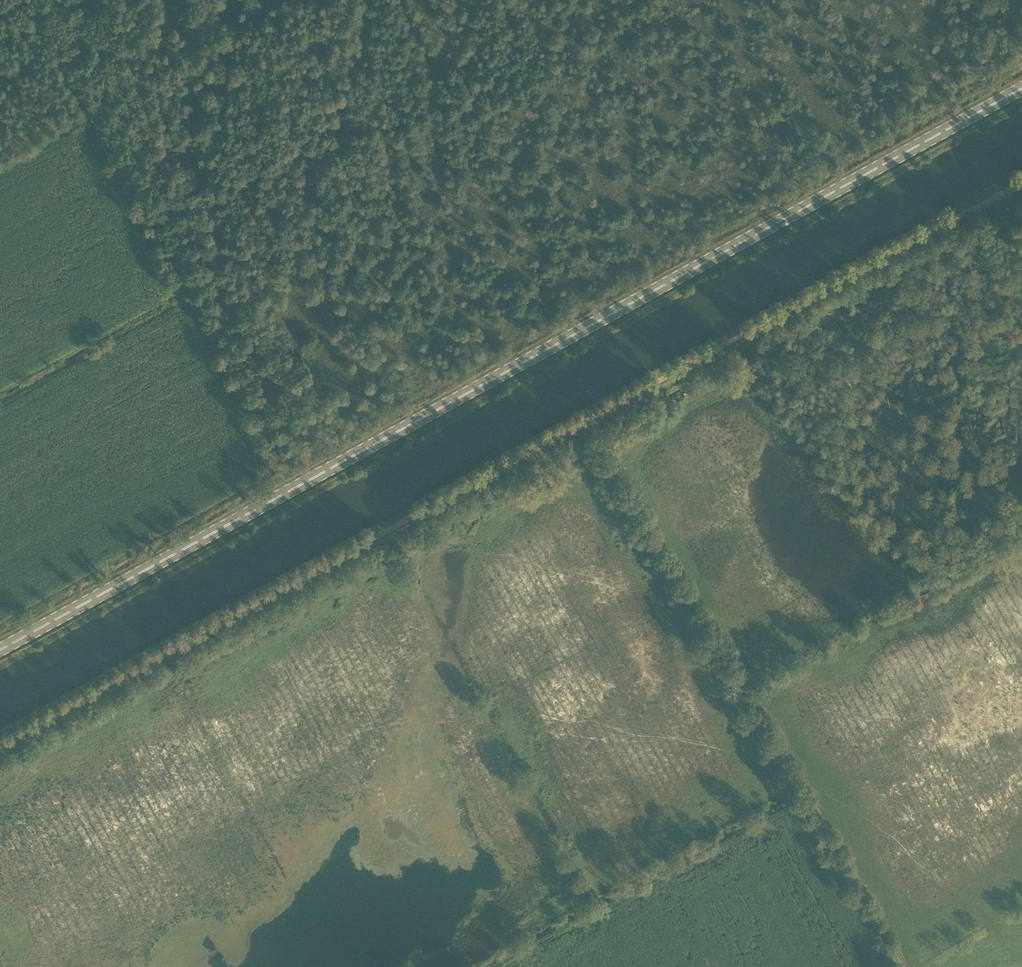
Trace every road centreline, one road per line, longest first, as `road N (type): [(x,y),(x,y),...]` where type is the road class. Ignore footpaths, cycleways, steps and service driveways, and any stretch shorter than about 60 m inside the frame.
road 1 (track): [(0,745),(1021,181)]
road 2 (secondary): [(0,650),(1021,89)]
road 3 (track): [(902,966),(588,426)]

